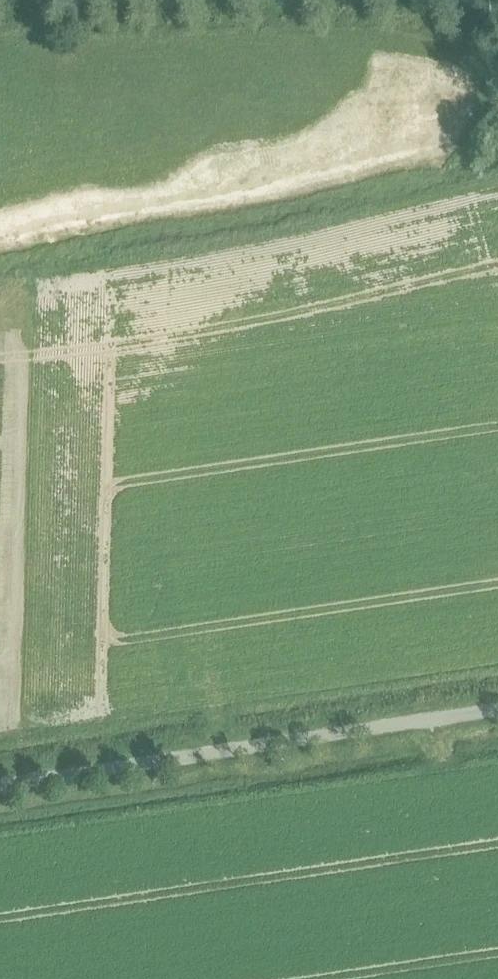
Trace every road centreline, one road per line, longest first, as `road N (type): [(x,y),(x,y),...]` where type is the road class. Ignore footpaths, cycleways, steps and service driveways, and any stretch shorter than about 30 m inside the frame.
road 1 (unclassified): [(0,788),(497,712)]

